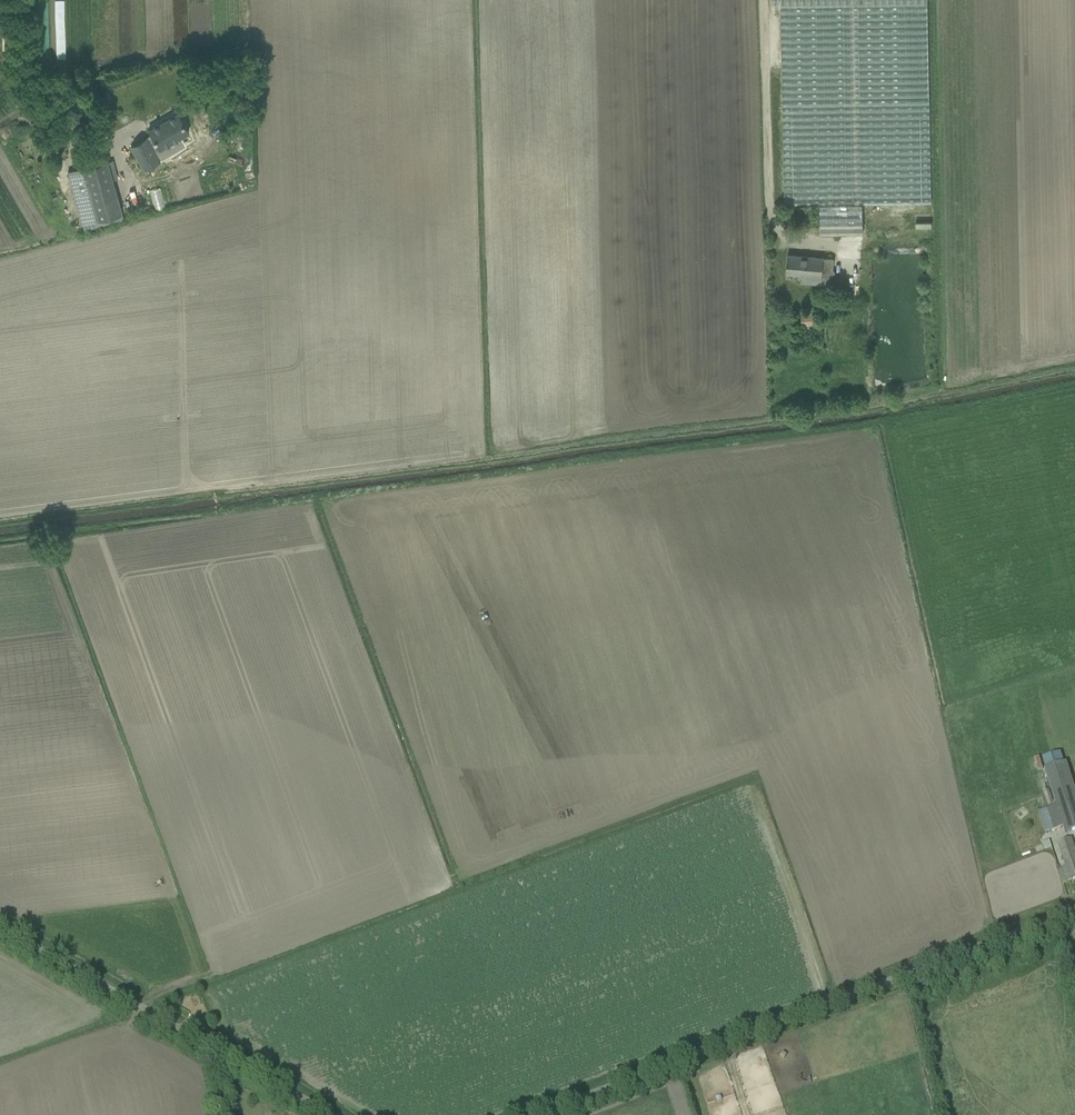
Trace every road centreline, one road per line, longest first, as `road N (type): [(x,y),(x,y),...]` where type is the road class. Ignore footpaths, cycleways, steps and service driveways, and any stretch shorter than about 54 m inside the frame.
road 1 (unclassified): [(523,1114),(1074,907)]
road 2 (unclassified): [(0,928),(339,1114)]

